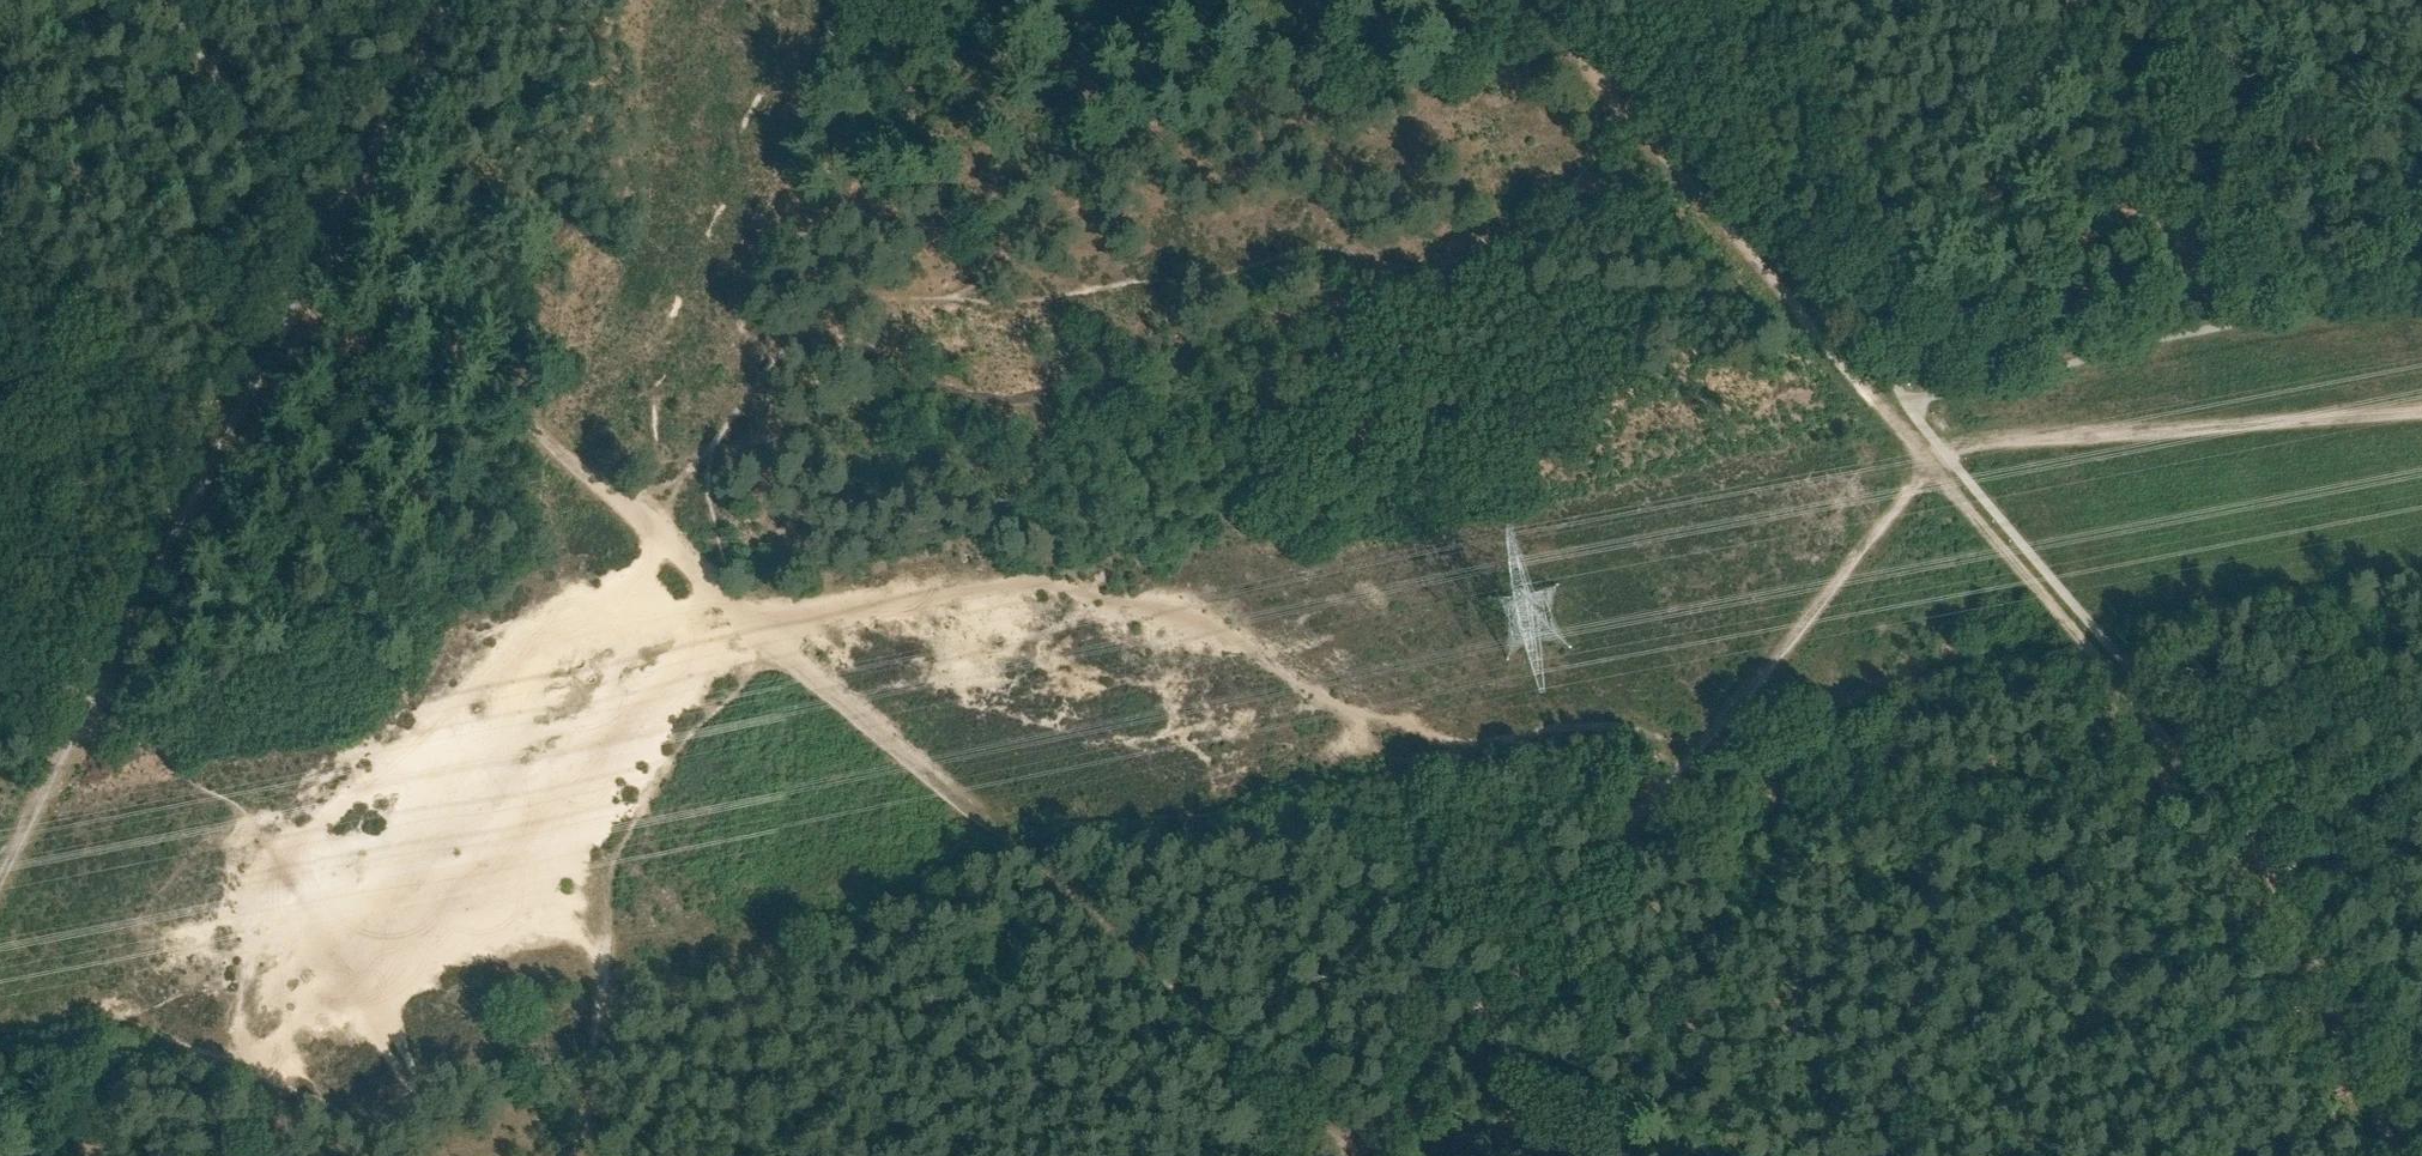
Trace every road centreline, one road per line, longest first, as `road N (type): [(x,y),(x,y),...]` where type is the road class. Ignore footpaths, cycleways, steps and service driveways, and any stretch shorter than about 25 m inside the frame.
road 1 (track): [(2421,410),(2023,440),(1968,446),(1949,457),(1351,1155)]
road 2 (track): [(2400,1155),(2254,843),(1643,130)]
road 3 (track): [(737,606),(330,236),(451,0)]
road 4 (track): [(1355,1155),(1337,1129),(766,631)]
road 5 (track): [(94,689),(330,236)]
road 6 (track): [(1899,430),(2075,0)]
road 7 (track): [(162,0),(330,236)]
road 8 (track): [(0,874),(94,689)]
road 9 (track): [(1556,29),(1643,130)]

